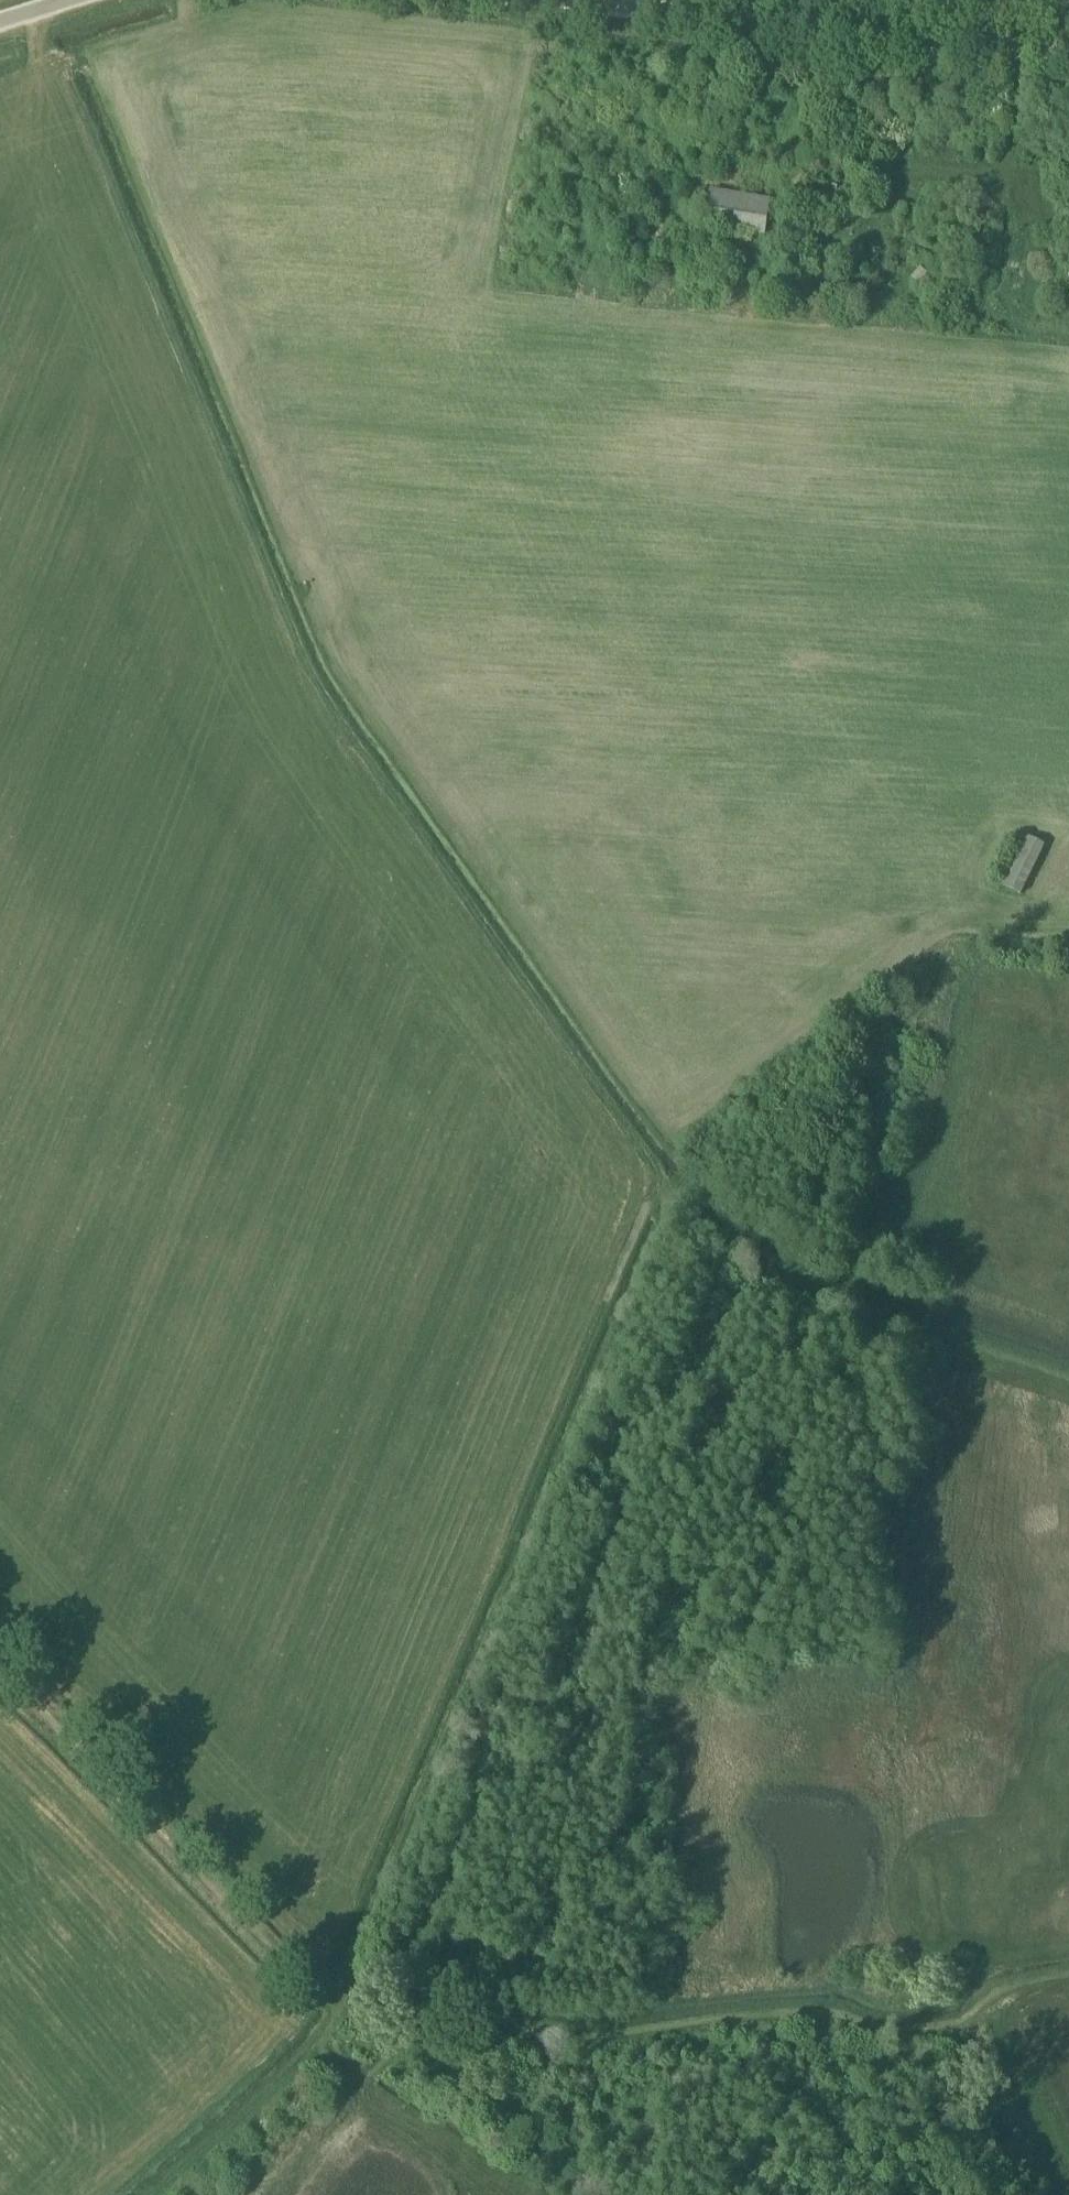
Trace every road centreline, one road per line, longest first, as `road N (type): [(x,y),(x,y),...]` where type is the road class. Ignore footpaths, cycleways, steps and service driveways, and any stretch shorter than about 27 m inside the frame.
road 1 (unclassified): [(475,0),(1068,59)]
road 2 (track): [(0,1649),(337,2008)]
road 3 (unclassified): [(0,43),(124,0)]

